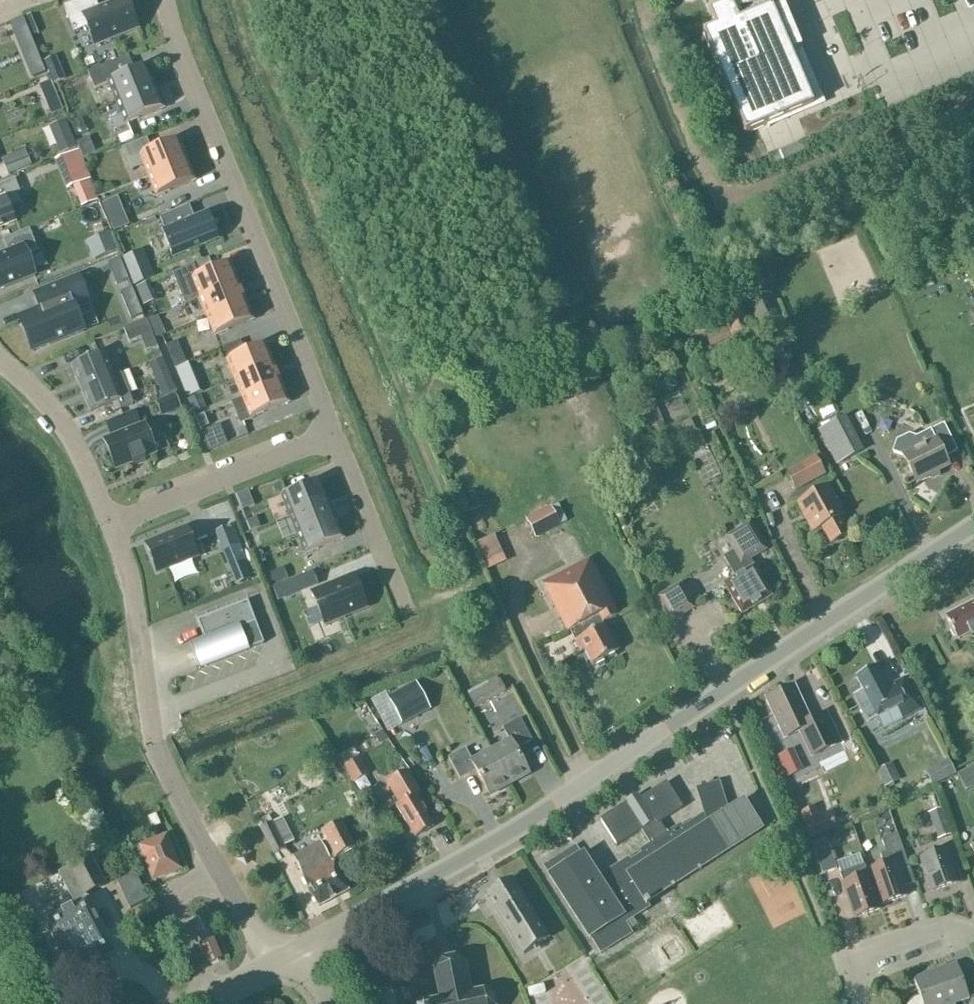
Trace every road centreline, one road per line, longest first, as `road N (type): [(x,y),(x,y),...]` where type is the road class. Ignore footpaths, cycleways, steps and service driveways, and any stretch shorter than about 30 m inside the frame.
road 1 (tertiary): [(279,958),(510,832),(973,534)]
road 2 (residential): [(279,958),(162,770),(141,637),(111,529)]
road 3 (residential): [(333,432),(164,0)]
road 4 (residential): [(111,529),(161,500),(333,432)]
road 5 (residential): [(0,359),(74,438),(111,529)]
road 6 (residential): [(402,608),(333,432)]
road 7 (residential): [(854,1003),(868,959),(957,928),(973,934)]

